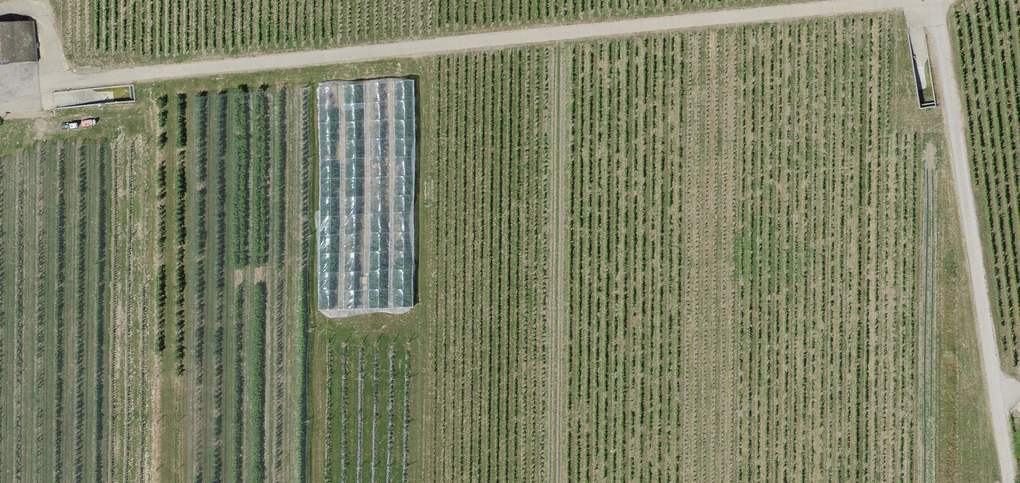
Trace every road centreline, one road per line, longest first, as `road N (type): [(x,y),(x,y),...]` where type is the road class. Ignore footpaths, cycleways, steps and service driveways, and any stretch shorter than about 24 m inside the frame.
road 1 (track): [(868,0),(148,67)]
road 2 (track): [(954,121),(996,387)]
road 3 (track): [(954,121),(934,0)]

